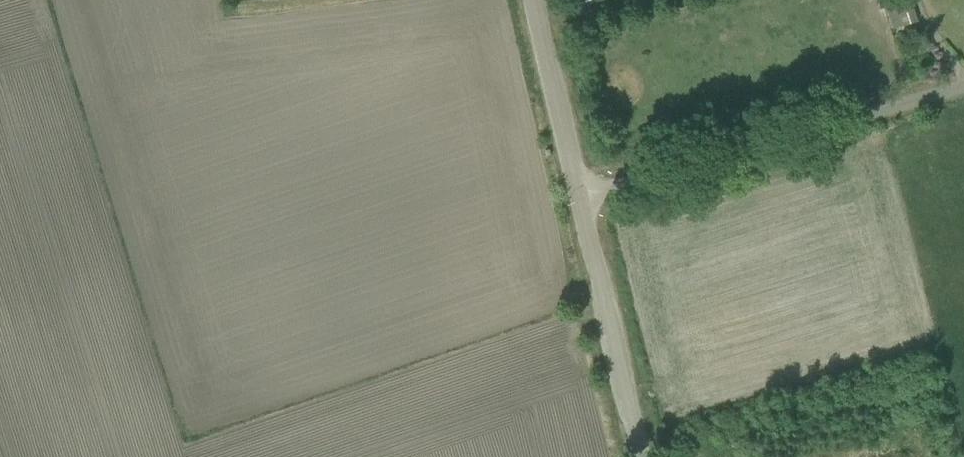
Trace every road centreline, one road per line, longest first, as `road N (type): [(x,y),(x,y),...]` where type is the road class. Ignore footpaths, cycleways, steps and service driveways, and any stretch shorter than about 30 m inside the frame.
road 1 (unclassified): [(586,195),(963,87)]
road 2 (unclassified): [(647,456),(586,195)]
road 3 (unclassified): [(586,195),(539,0)]

